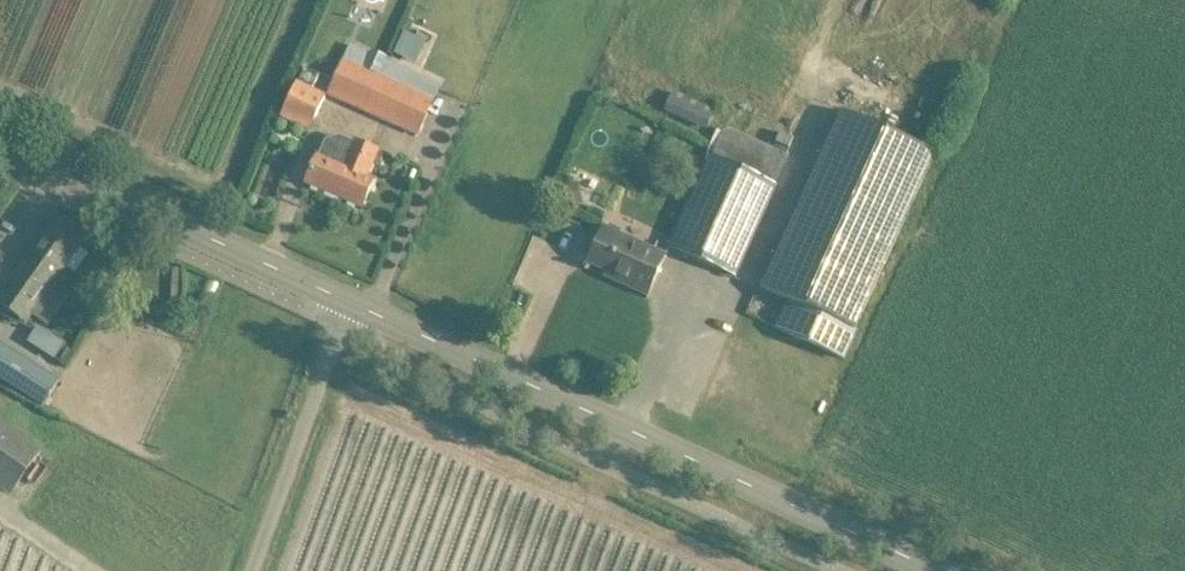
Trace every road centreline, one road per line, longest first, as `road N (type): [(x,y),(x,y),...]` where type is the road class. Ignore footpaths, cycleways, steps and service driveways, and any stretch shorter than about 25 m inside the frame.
road 1 (tertiary): [(921,570),(359,312)]
road 2 (tertiary): [(359,312),(0,151)]
road 3 (unclassified): [(266,570),(359,312)]

